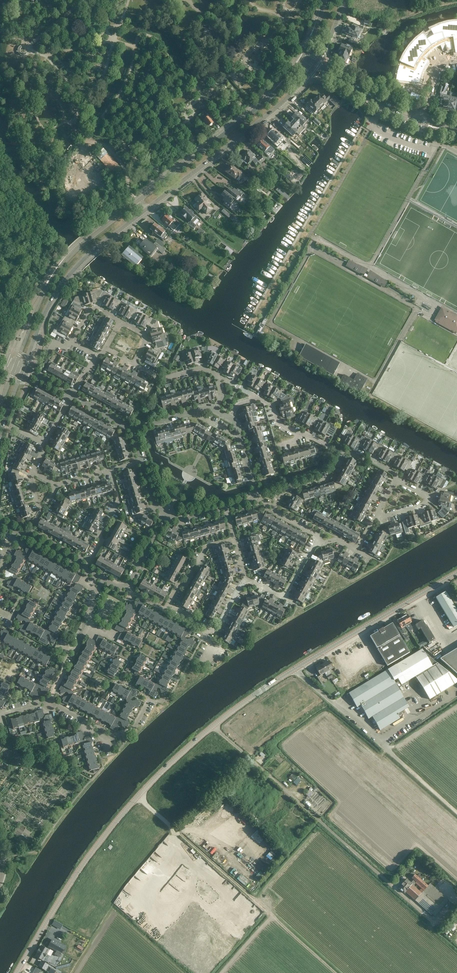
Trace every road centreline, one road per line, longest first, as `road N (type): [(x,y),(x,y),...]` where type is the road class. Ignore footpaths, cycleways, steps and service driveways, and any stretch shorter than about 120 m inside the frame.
road 1 (tertiary): [(18,972),(111,827),(188,747),(262,690),(447,579)]
road 2 (tertiary): [(145,210),(285,100),(314,66)]
road 3 (tertiary): [(301,59),(267,99),(137,200)]
road 4 (tertiary): [(137,200),(57,272),(15,364)]
road 5 (tertiary): [(24,369),(65,280),(145,210)]

